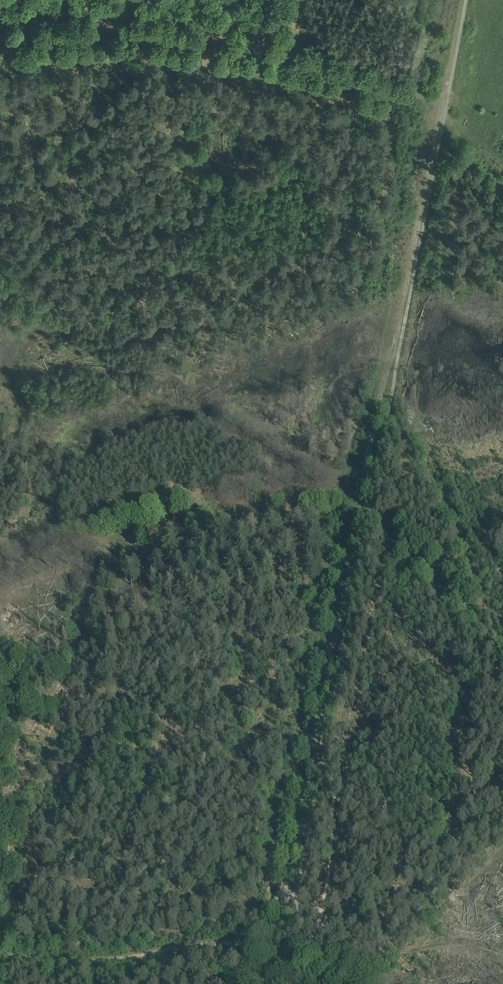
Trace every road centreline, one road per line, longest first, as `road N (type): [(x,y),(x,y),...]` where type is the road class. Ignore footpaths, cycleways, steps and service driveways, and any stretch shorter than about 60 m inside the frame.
road 1 (track): [(270,983),(441,94)]
road 2 (track): [(0,43),(160,37),(296,57),(399,92),(448,93)]
road 3 (track): [(102,535),(0,941)]
road 4 (track): [(369,510),(345,494),(207,511),(0,567)]
road 5 (track): [(284,954),(236,942),(107,959),(0,955)]

